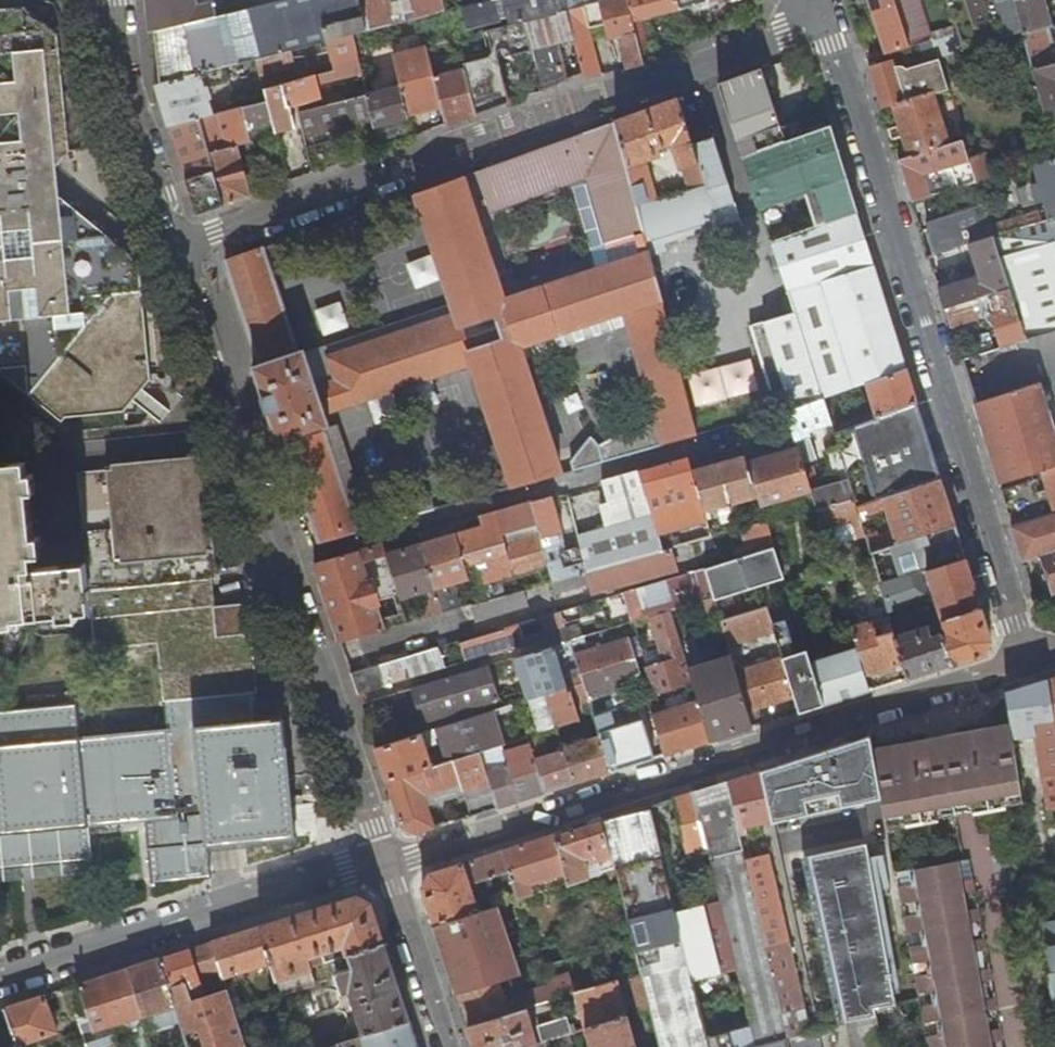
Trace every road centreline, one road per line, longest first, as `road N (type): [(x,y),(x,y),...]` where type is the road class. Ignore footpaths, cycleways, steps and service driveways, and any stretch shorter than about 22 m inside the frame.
road 1 (residential): [(174,244),(820,14)]
road 2 (residential): [(1027,663),(820,14)]
road 3 (residential): [(386,864),(1027,663)]
road 4 (residential): [(740,430),(281,565)]
road 5 (residential): [(0,979),(386,864)]
road 6 (residential): [(174,244),(281,565)]
road 7 (residential): [(281,565),(386,864)]
road 8 (residential): [(112,0),(131,107),(174,244)]
road 9 (residential): [(386,864),(447,1046)]

